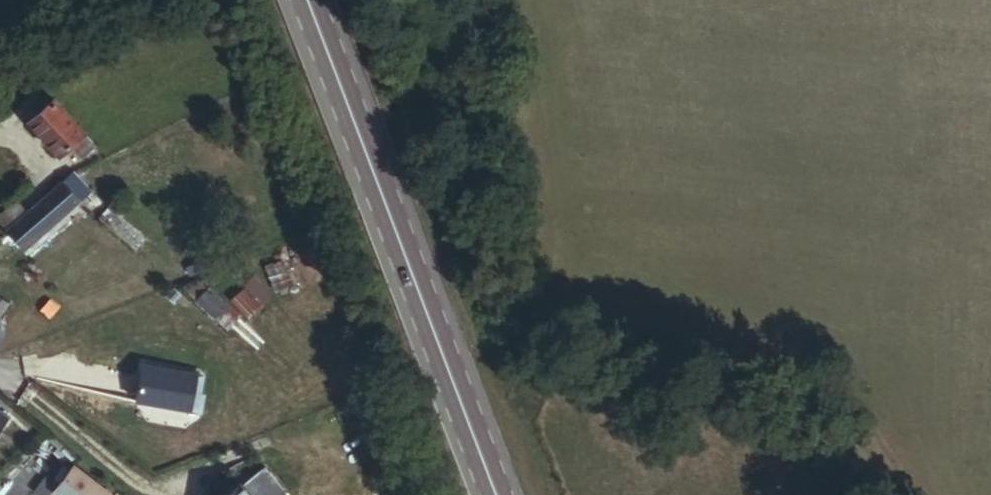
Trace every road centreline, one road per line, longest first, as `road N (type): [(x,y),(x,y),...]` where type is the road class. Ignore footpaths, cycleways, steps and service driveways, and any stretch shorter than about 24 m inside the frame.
road 1 (primary): [(307,0),(498,494)]

